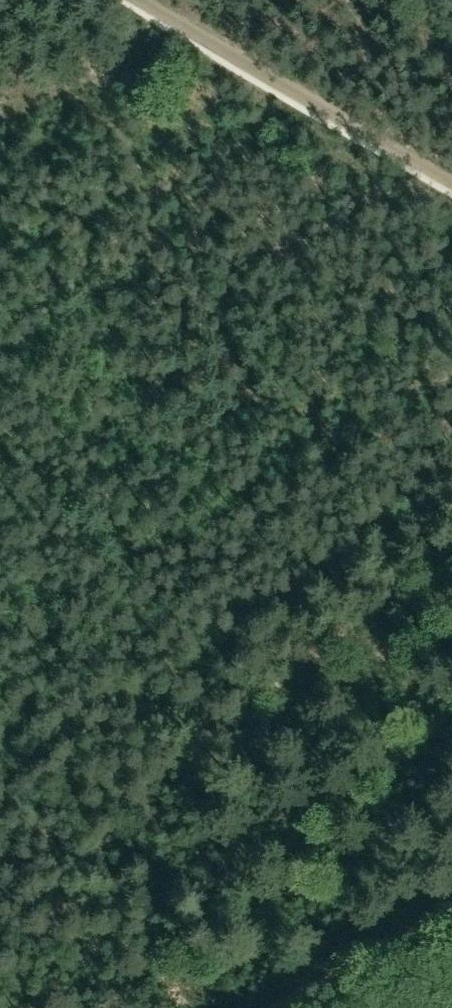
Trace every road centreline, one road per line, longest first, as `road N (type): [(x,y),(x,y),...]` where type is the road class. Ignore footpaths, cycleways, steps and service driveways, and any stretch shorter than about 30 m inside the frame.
road 1 (track): [(451,182),(145,0)]
road 2 (track): [(179,20),(0,115)]
road 3 (track): [(451,910),(276,1007)]

